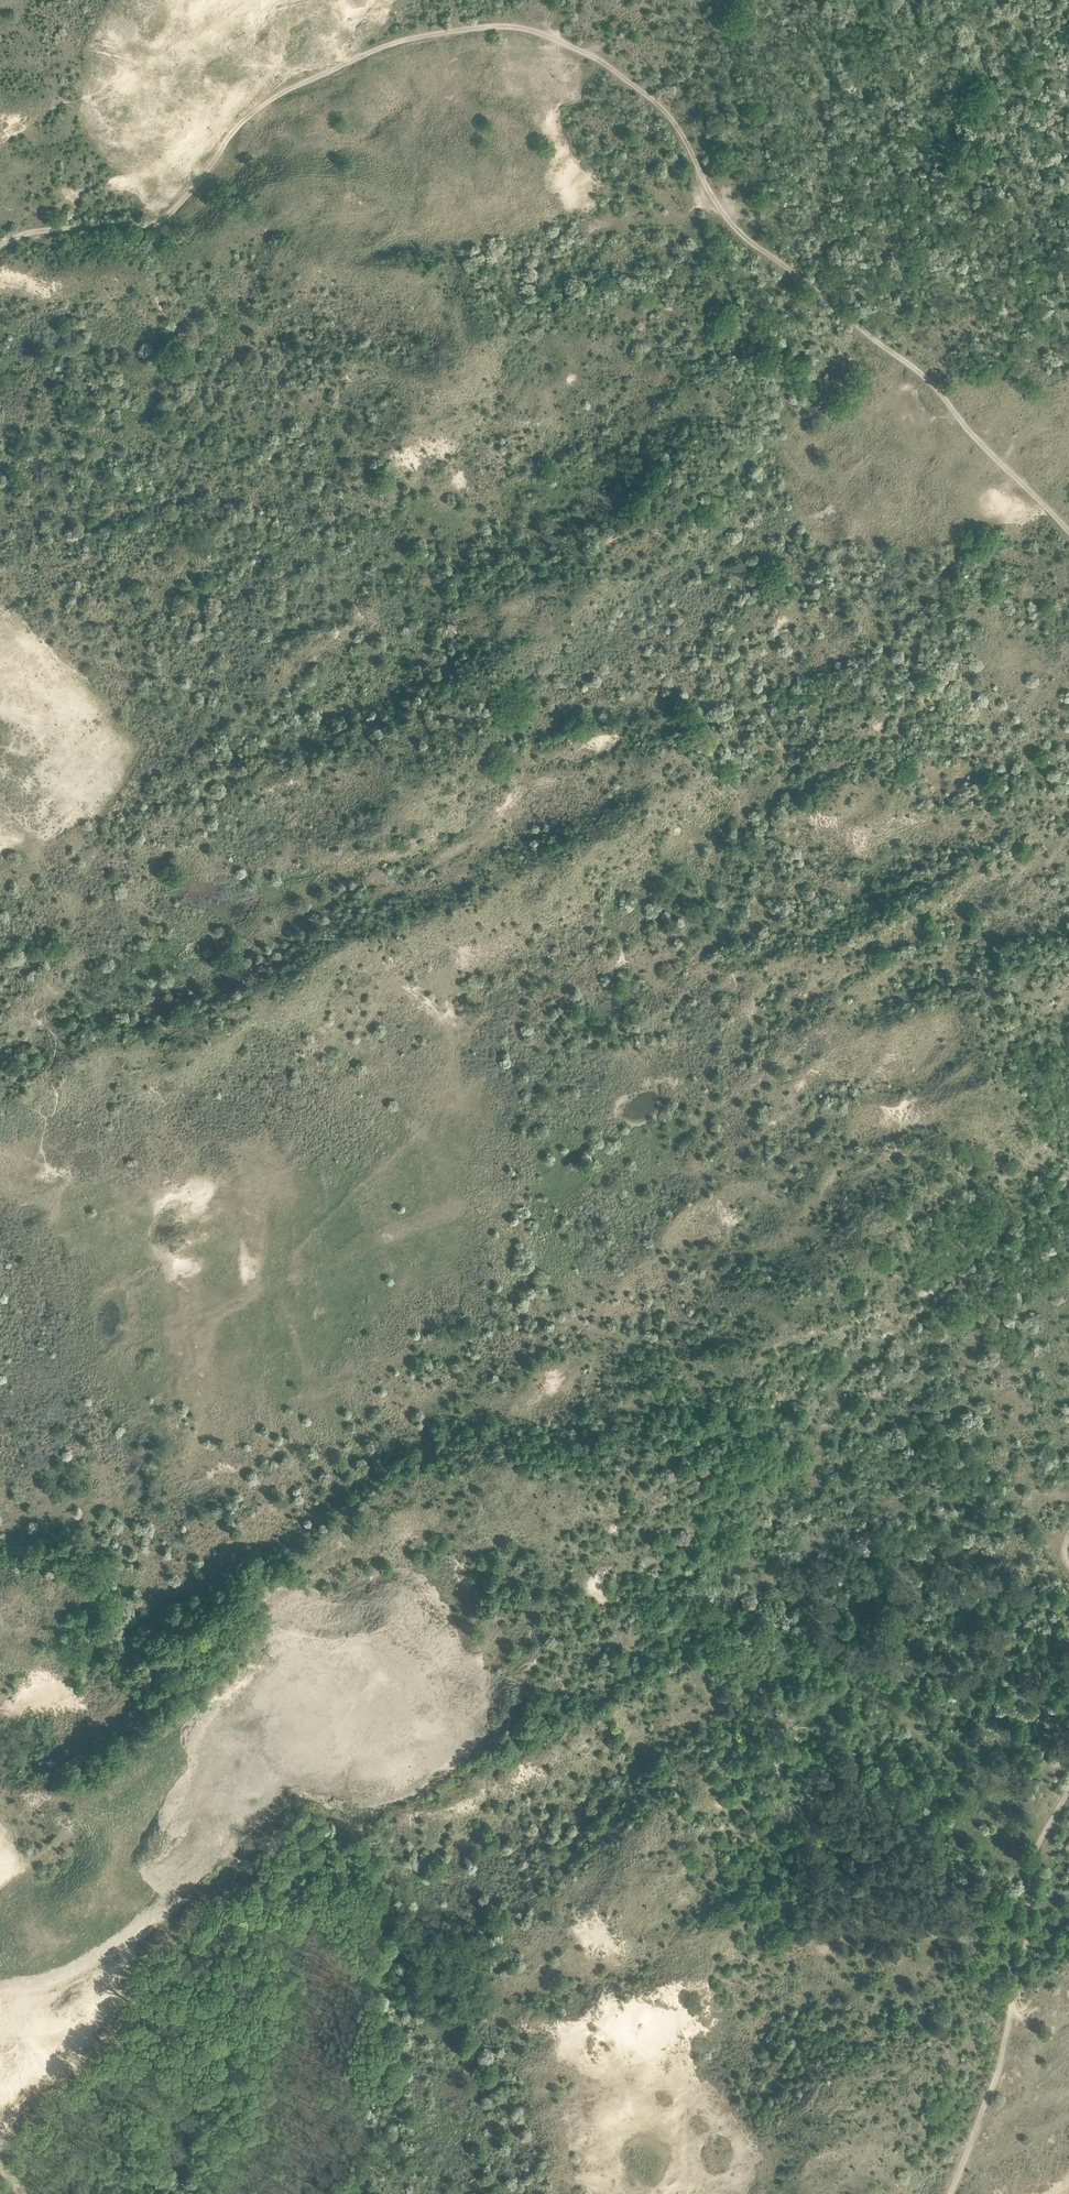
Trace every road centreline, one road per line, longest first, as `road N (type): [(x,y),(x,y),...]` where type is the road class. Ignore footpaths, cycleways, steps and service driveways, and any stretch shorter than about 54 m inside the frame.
road 1 (track): [(1068,535),(940,400),(730,231),(660,112),(542,38),(425,37),(336,70),(254,113),(166,220),(29,232),(0,247)]
road 2 (track): [(1068,1637),(1034,1658),(1028,1678),(1052,1738),(1068,1756)]

